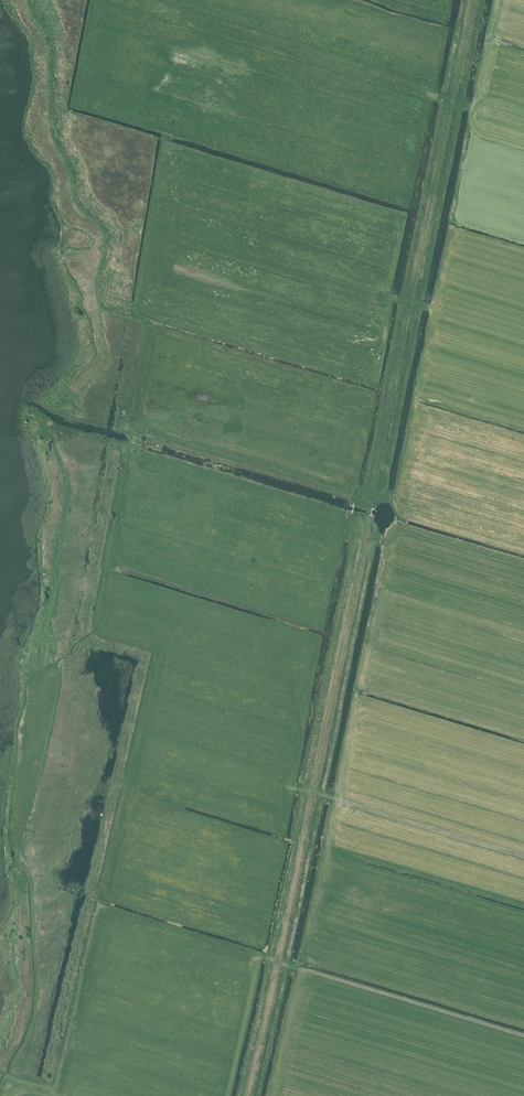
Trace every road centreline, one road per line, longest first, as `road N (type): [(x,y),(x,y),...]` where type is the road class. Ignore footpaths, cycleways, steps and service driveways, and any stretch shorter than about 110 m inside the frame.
road 1 (track): [(523,634),(402,596),(389,580),(388,544),(366,537),(241,1095)]

